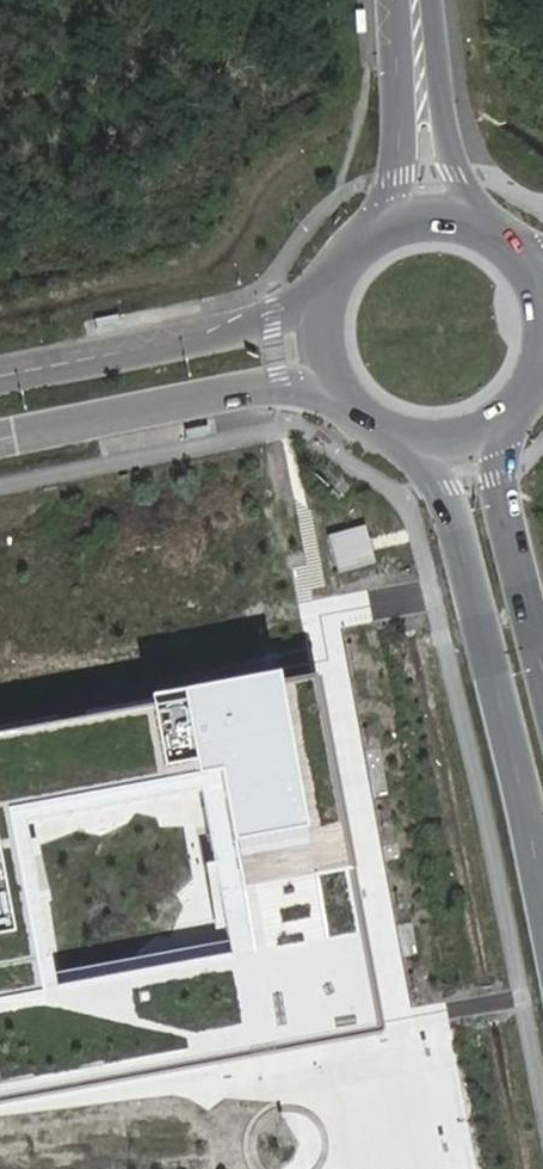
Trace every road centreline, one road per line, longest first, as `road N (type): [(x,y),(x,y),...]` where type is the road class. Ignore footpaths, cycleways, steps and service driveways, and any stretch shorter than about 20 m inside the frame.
road 1 (secondary): [(416,435),(455,516),(542,904)]
road 2 (secondary): [(344,271),(306,303),(270,319),(0,376)]
road 3 (secondary): [(0,438),(265,387),(352,397)]
road 4 (secondary): [(542,681),(501,509),(501,413)]
road 5 (tertiary): [(512,252),(453,171),(437,0)]
road 6 (tertiary): [(395,0),(399,129),(369,243)]
road 7 (secondary): [(512,252),(480,230),(442,220),(403,225),(369,243)]
road 8 (secondary): [(344,271),(332,295),(329,349),(352,397)]

